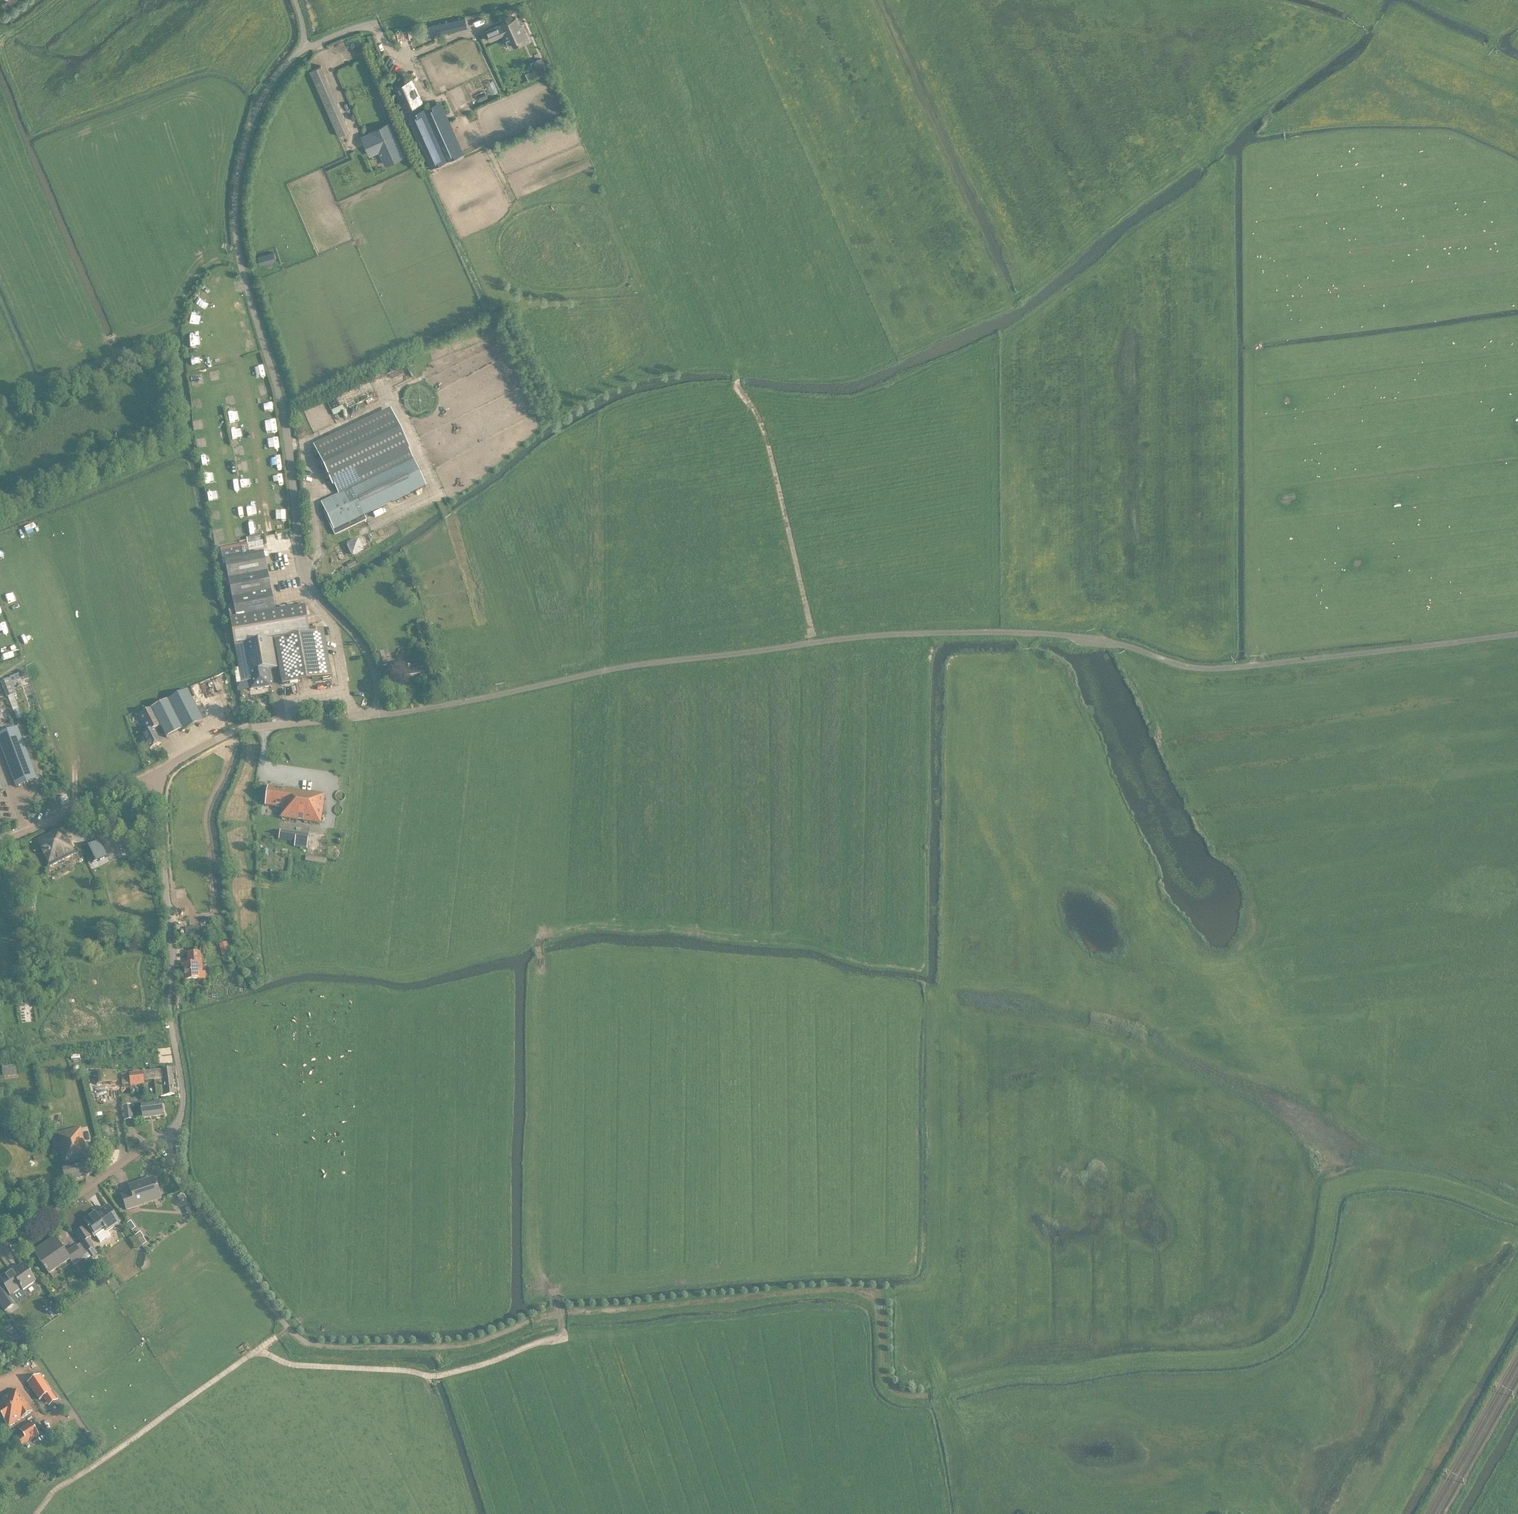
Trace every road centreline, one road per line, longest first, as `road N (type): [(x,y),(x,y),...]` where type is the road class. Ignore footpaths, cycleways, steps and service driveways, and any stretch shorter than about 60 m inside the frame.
road 1 (track): [(1517,1217),(1434,1186),(1350,1183),(1332,1194),(1304,1316),(1266,1351),(1233,1361),(1013,1377),(929,1396),(900,1394),(889,1385),(881,1309),(870,1293),(778,1294),(531,1321)]
road 2 (unclassified): [(377,714),(635,664),(871,635),(1080,636),(1213,668),(1517,634)]
road 3 (track): [(539,956),(539,1266),(522,1349),(429,1376),(288,1364),(258,1349),(49,1496),(35,1513)]
road 4 (unclassified): [(377,714),(363,648),(300,570),(284,417),(235,231),(247,131),(266,88),(300,45),(295,0)]
road 5 (unclassified): [(165,1136),(183,1097),(170,1017),(155,772)]
road 6 (track): [(1252,335),(1254,665)]
road 7 (track): [(739,373),(738,388),(764,433),(812,642)]
road 8 (unclassified): [(155,772),(240,728),(377,714)]
road 9 (residential): [(0,1246),(165,1136)]
road 10 (residential): [(0,840),(155,772)]

